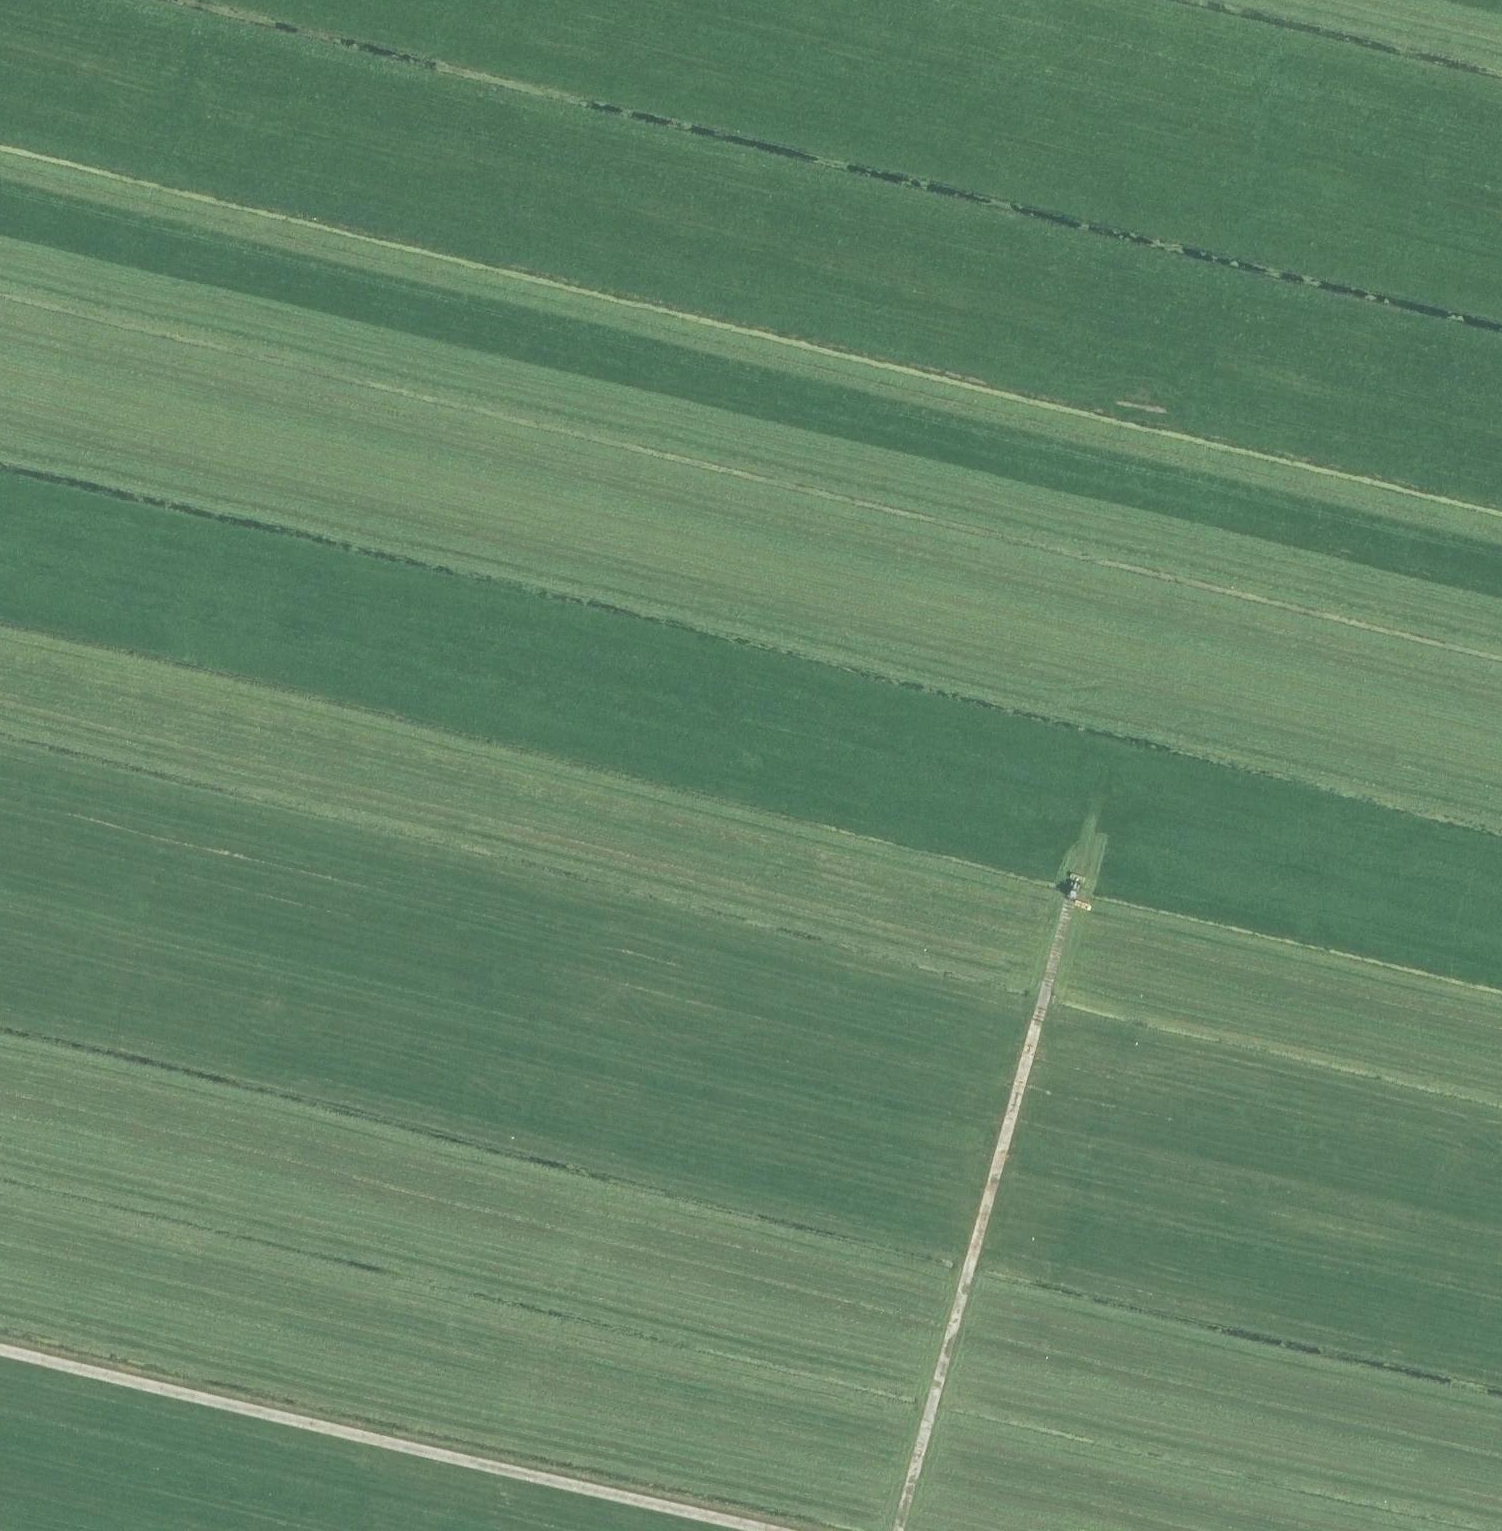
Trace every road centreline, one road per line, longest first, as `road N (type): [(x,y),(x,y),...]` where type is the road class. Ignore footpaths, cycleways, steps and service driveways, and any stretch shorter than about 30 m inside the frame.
road 1 (track): [(796,1530),(0,1346)]
road 2 (track): [(1078,876),(897,1530)]

